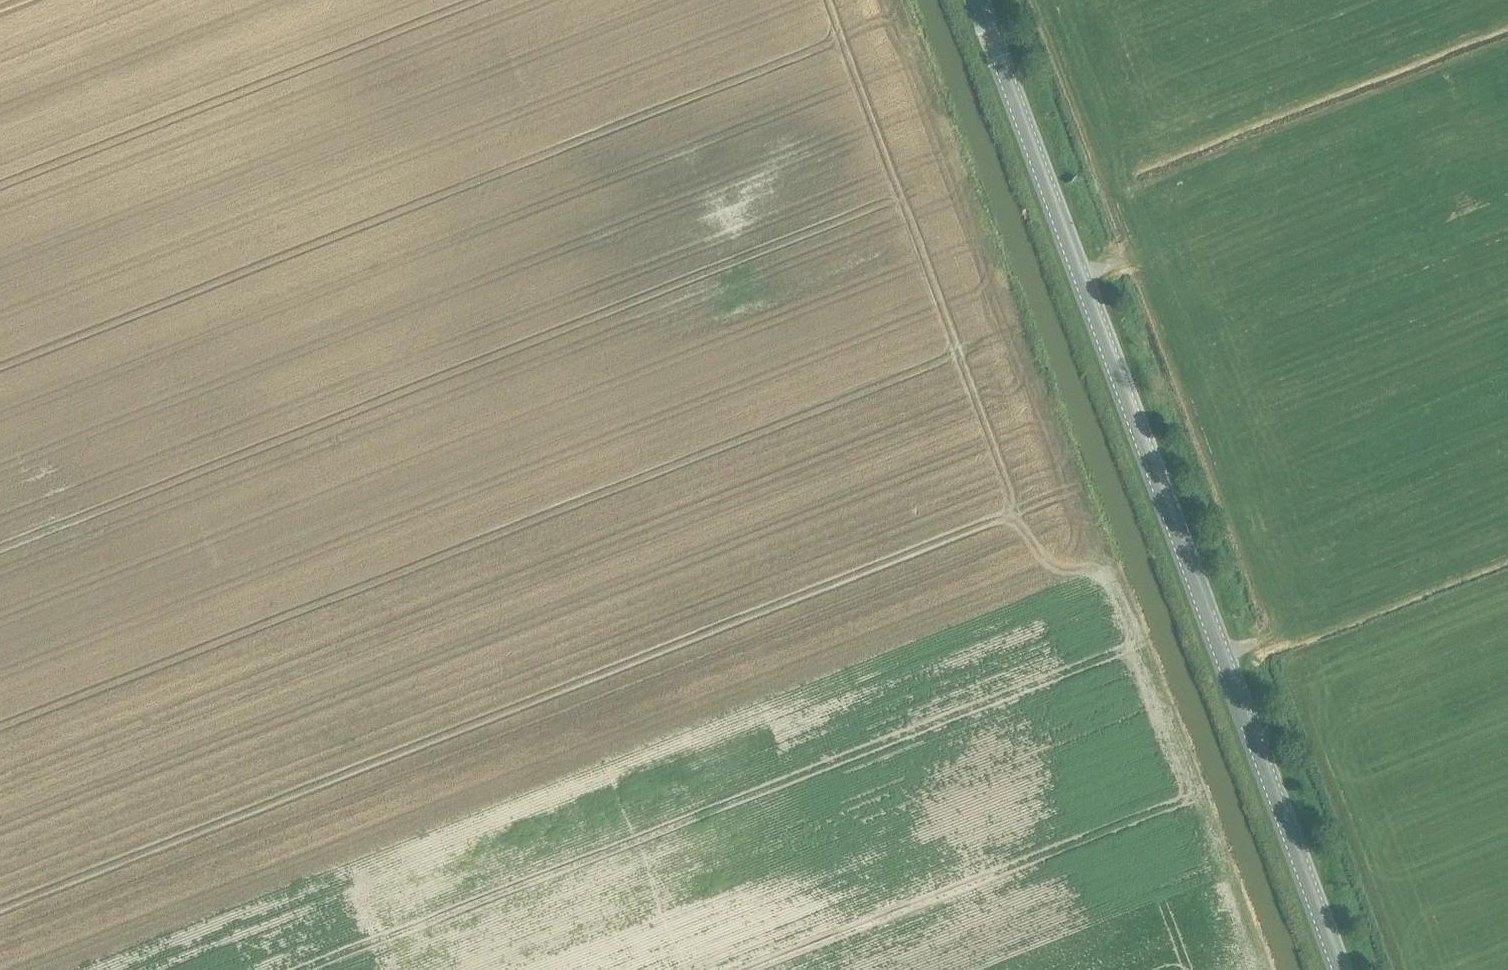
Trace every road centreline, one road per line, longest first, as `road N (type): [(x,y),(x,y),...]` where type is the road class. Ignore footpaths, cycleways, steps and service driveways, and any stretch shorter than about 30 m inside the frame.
road 1 (tertiary): [(1341,969),(977,0)]

